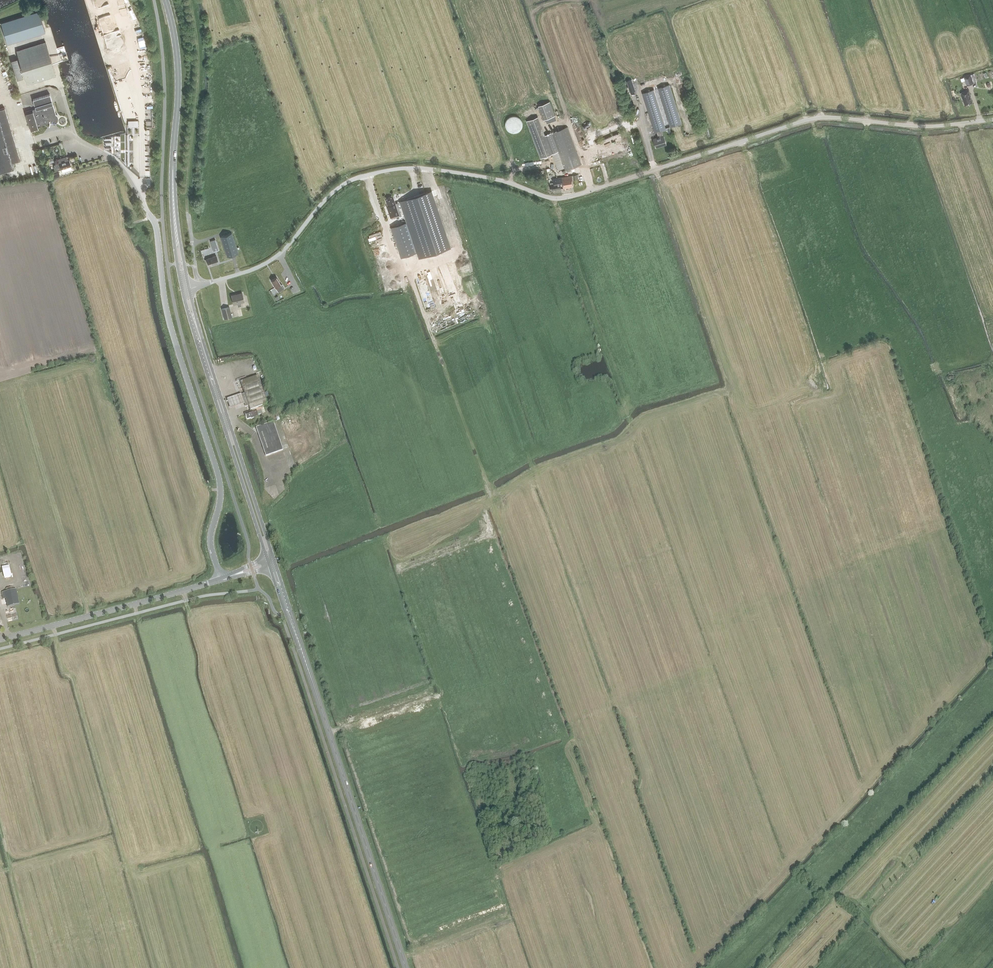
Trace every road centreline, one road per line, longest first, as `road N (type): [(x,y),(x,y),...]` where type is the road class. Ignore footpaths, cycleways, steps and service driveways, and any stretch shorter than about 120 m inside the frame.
road 1 (unclassified): [(189,288),(273,258),(335,191),(384,170),(472,175),(559,199),(812,118),(922,126),(992,119)]
road 2 (unclassified): [(154,221),(168,319),(219,477),(210,542),(221,579)]
road 3 (primary): [(182,290),(267,558)]
road 4 (primary): [(273,556),(189,288)]
road 5 (tertiary): [(0,639),(221,579)]
road 6 (track): [(188,214),(200,89),(192,0)]
road 7 (primary): [(173,179),(178,72),(165,0)]
road 8 (primary): [(330,736),(276,566)]
road 9 (primary): [(406,967),(351,801)]
road 10 (primary): [(270,568),(318,707)]

